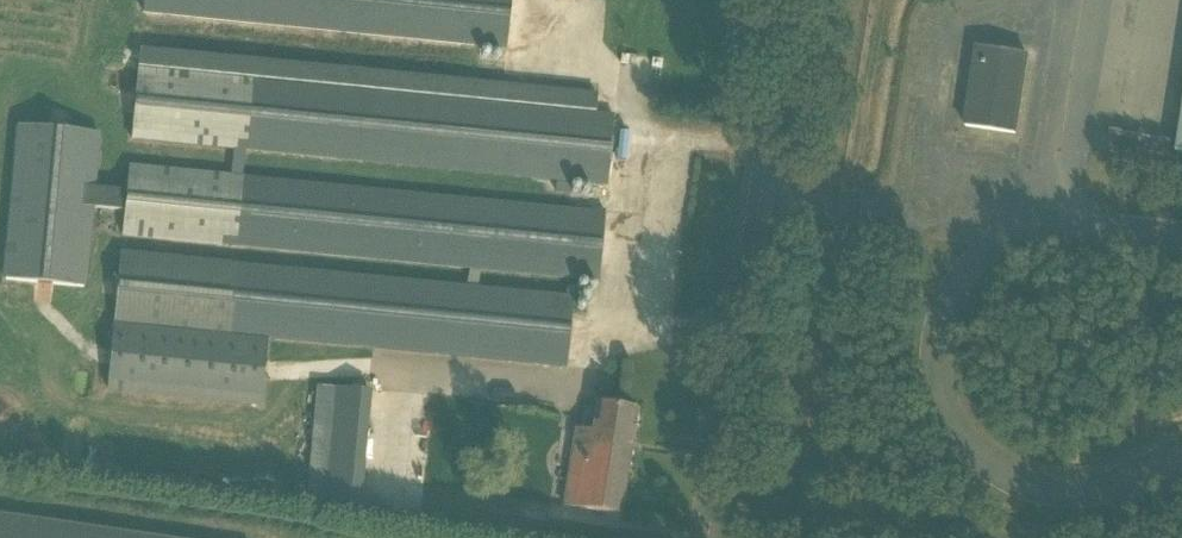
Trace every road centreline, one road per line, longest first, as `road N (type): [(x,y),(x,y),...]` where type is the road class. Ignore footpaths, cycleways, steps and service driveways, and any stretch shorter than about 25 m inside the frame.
road 1 (tertiary): [(704,537),(787,0)]

